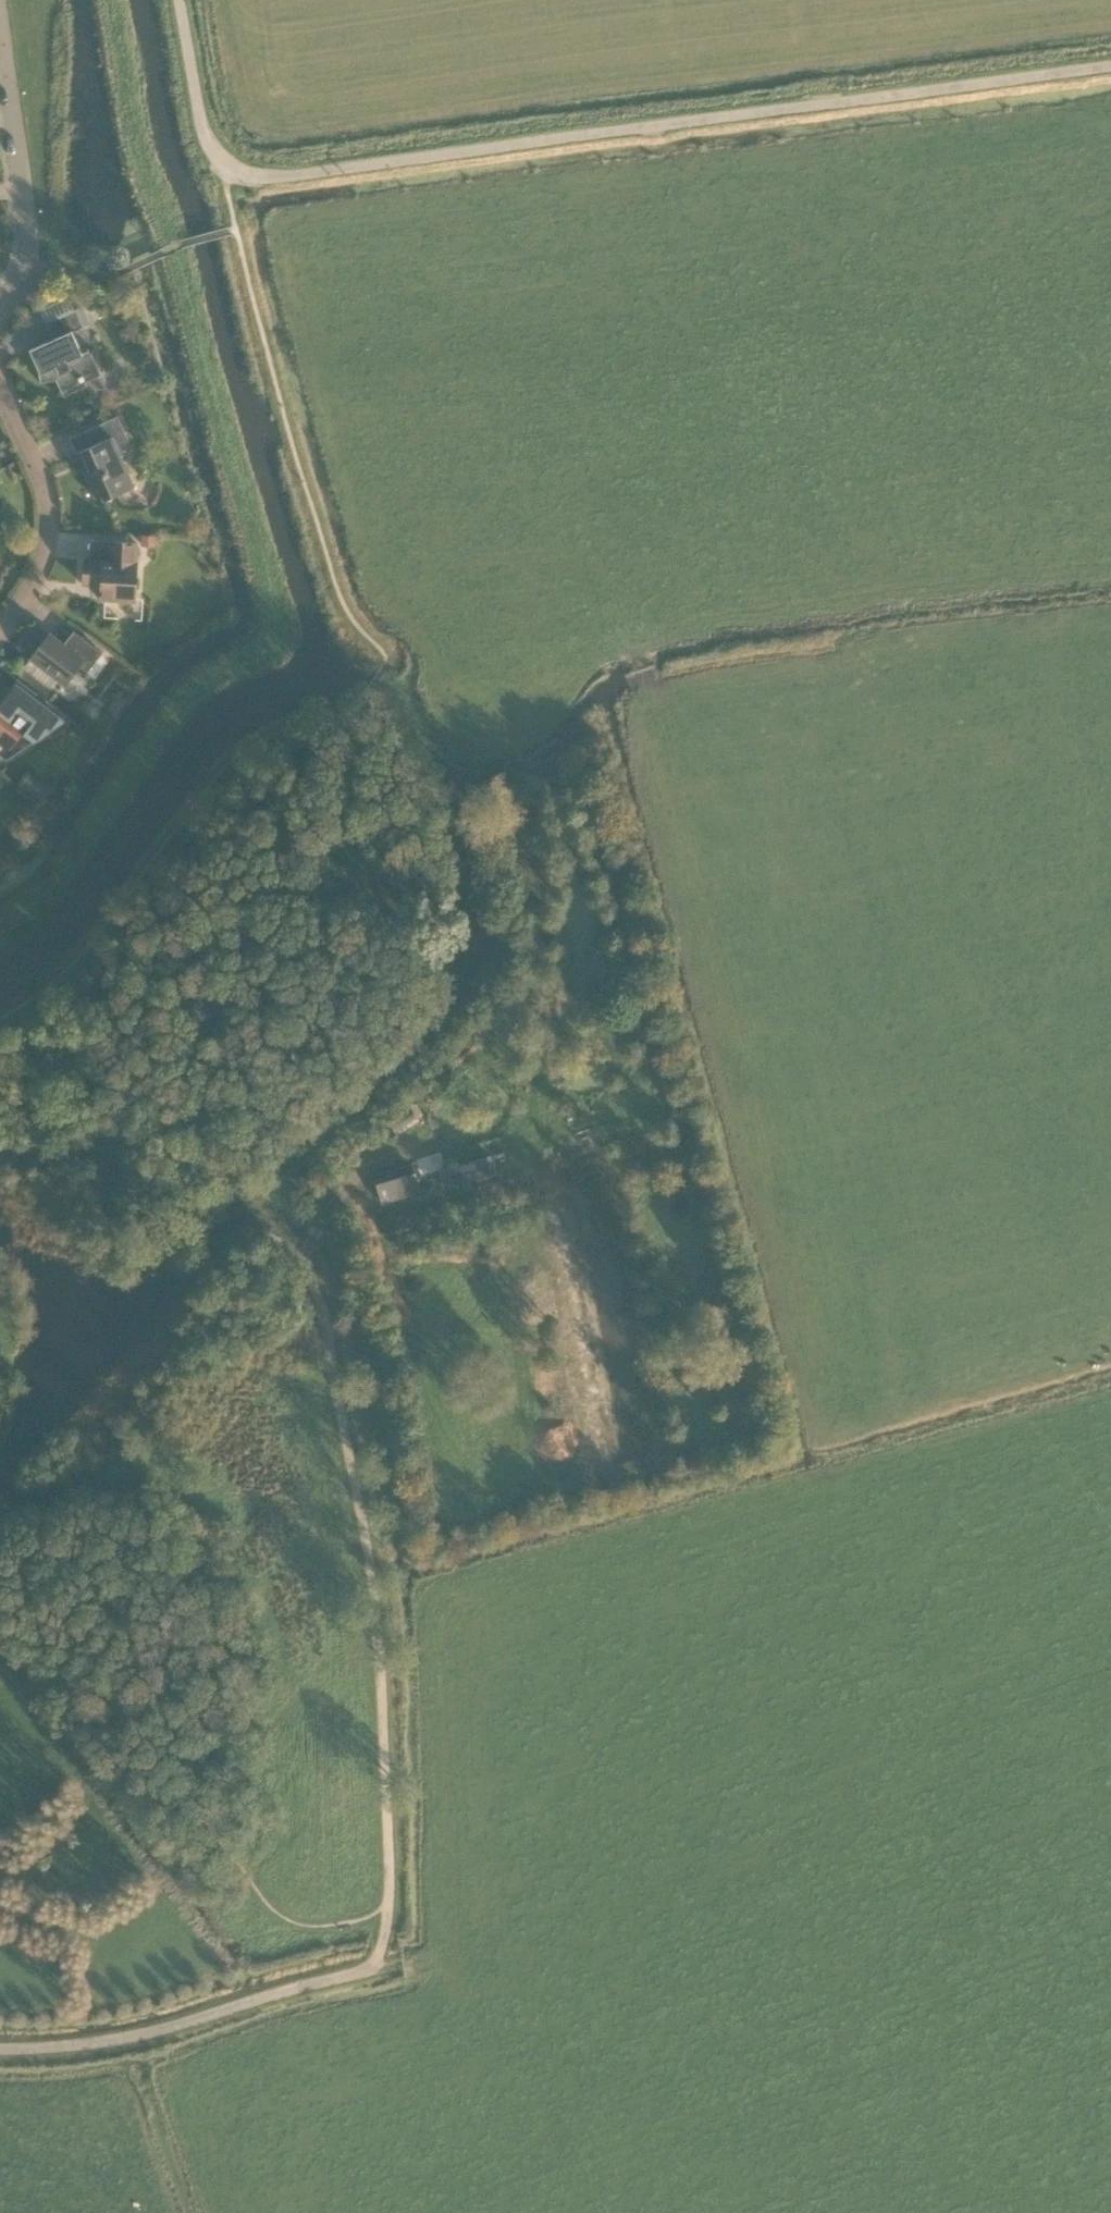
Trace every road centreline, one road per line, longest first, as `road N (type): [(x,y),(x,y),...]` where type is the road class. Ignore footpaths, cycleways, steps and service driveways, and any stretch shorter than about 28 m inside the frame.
road 1 (unclassified): [(1110,66),(262,177),(226,165),(206,135),(180,0)]
road 2 (unclassified): [(374,1968),(156,2031),(0,2049)]
road 3 (residential): [(0,630),(30,587),(47,527),(40,473),(0,380)]
road 4 (residential): [(0,298),(29,260),(30,229),(0,41)]

